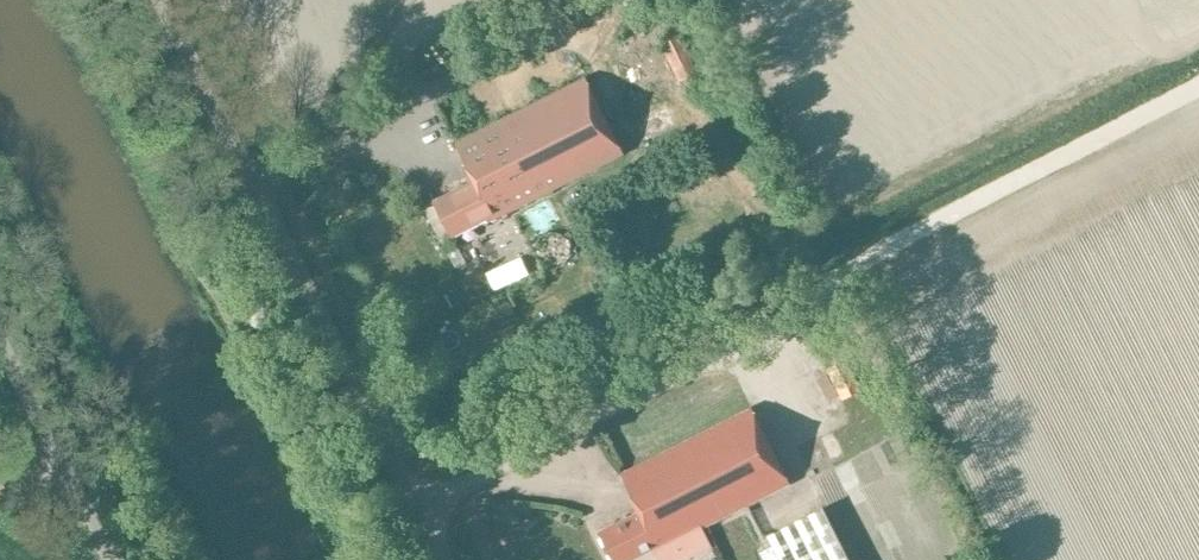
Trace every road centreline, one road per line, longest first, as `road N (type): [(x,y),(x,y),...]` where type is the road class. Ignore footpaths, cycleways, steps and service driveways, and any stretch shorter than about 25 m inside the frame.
road 1 (unclassified): [(442,559),(159,0)]
road 2 (unclassified): [(110,559),(0,343)]

